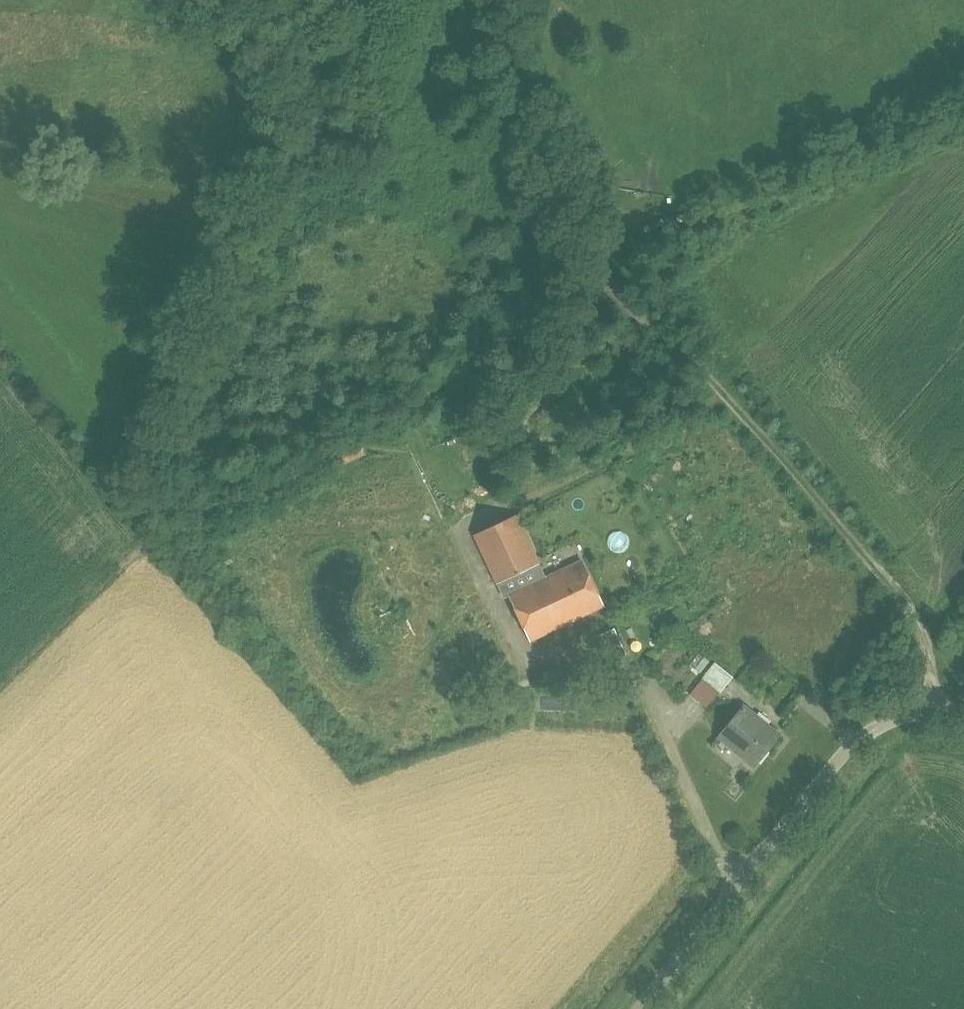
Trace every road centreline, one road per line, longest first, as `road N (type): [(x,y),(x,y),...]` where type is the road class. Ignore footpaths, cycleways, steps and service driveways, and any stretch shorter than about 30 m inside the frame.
road 1 (track): [(732,401),(607,284),(490,0)]
road 2 (unclassified): [(640,1008),(865,738),(909,716),(963,715)]
road 3 (track): [(927,713),(933,677),(923,623),(732,401)]
road 4 (track): [(732,401),(530,505)]

